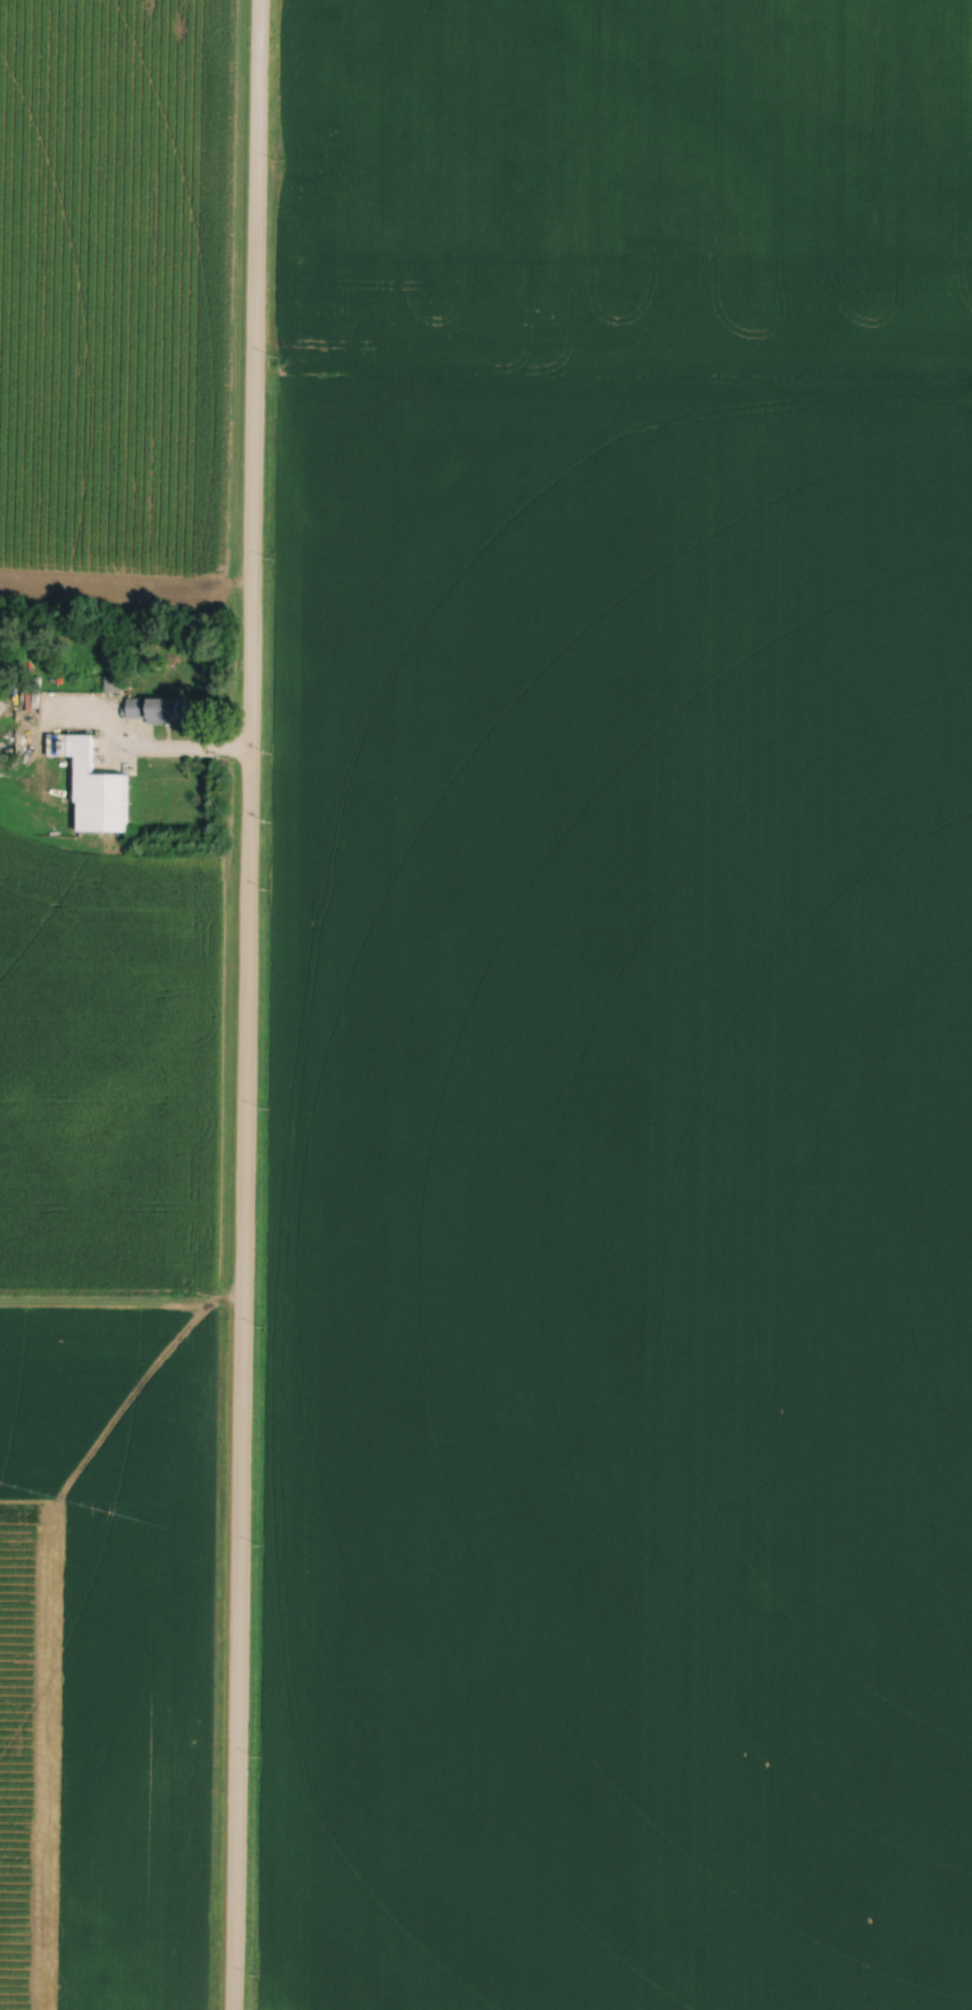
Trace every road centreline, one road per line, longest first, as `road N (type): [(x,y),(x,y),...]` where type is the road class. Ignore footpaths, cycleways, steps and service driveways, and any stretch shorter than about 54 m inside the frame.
road 1 (tertiary): [(232,2009),(261,0)]

